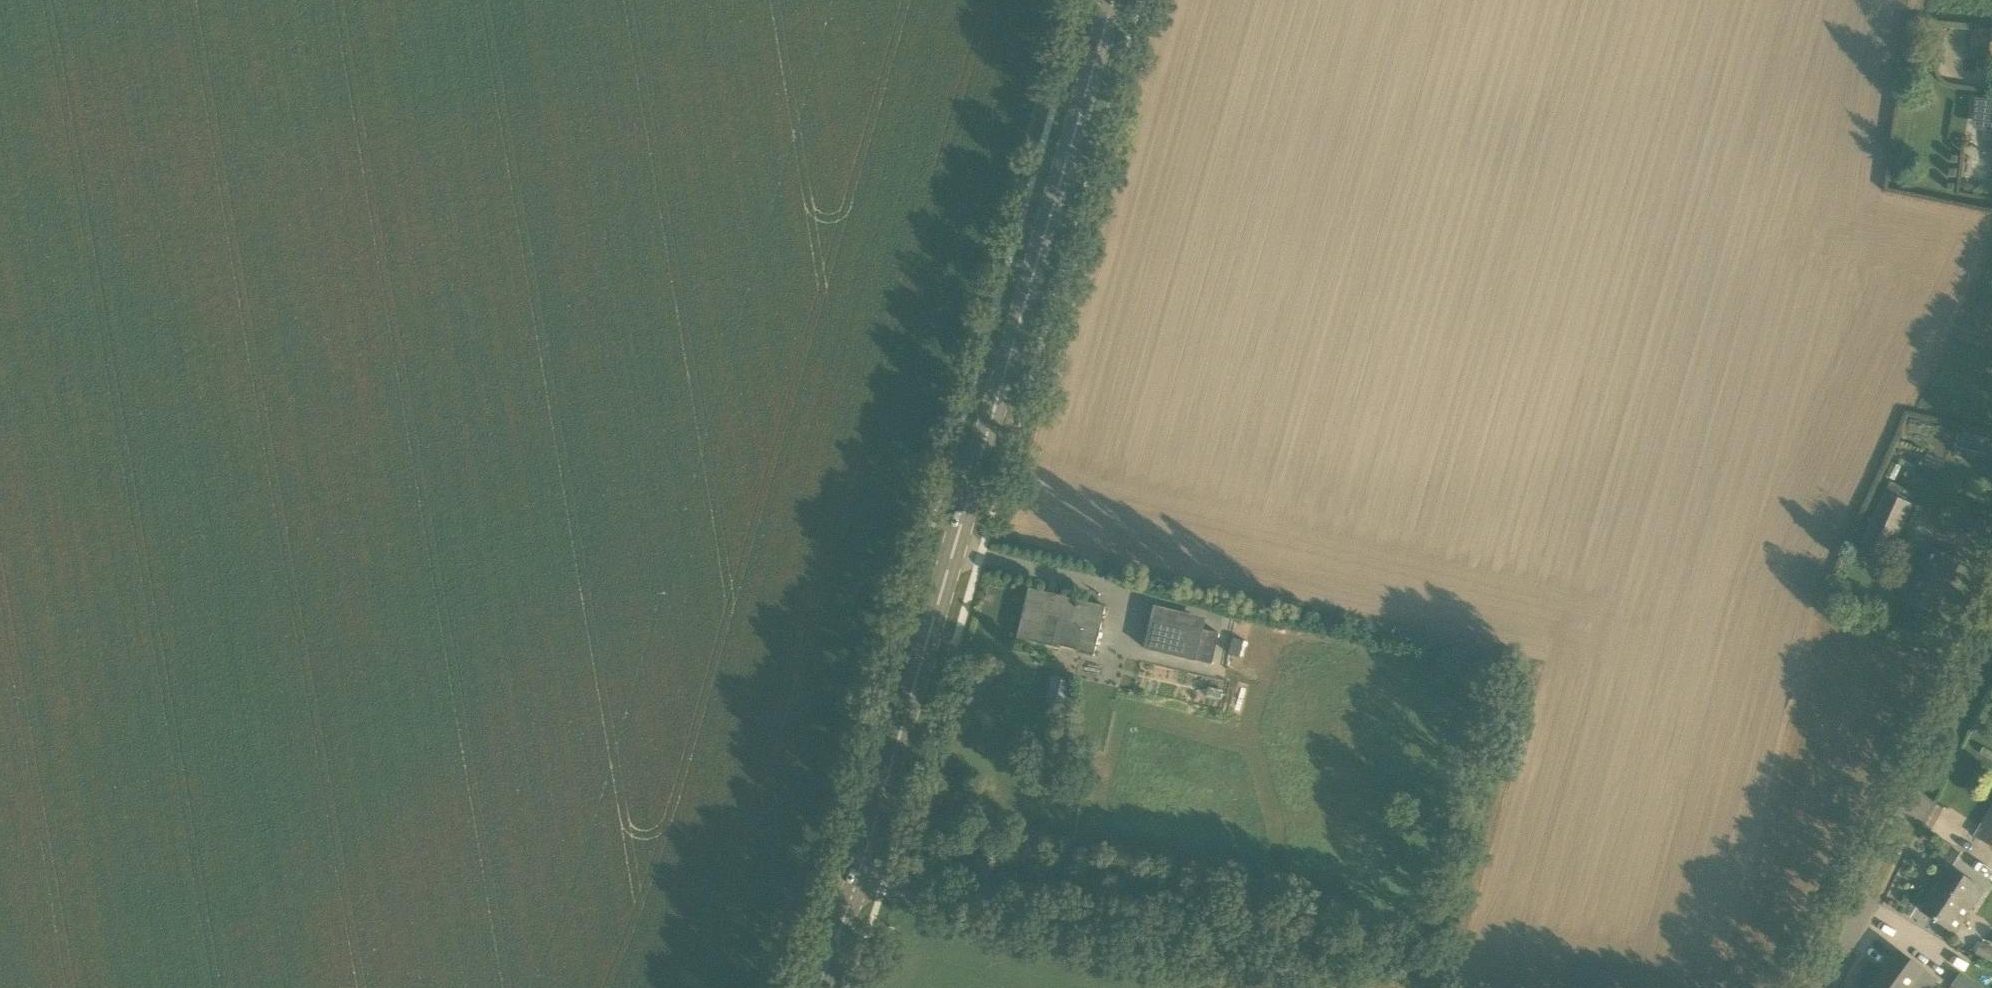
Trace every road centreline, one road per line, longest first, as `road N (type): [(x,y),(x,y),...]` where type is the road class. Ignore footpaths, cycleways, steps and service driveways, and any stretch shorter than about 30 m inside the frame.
road 1 (secondary): [(866,877),(1115,0)]
road 2 (unclassified): [(866,877),(1348,987)]
road 3 (unclassified): [(1822,987),(1991,634)]

